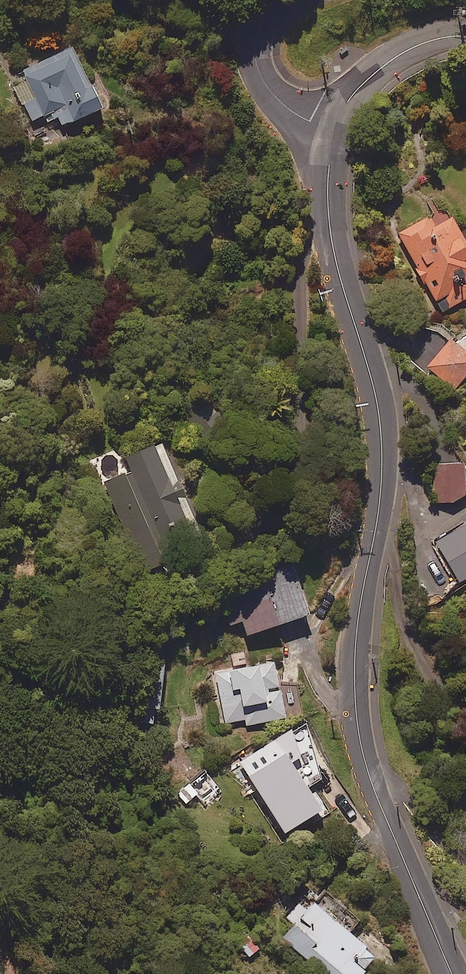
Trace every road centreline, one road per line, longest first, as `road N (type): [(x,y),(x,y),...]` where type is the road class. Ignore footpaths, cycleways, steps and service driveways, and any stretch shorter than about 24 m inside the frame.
road 1 (residential): [(452,973),(377,795),(359,730),(357,633),(379,511),(382,436),(329,220),(334,132)]
road 2 (residential): [(334,132),(290,110),(263,80),(256,26),(277,0)]
road 3 (residential): [(465,36),(394,58),(359,87),(334,132)]

